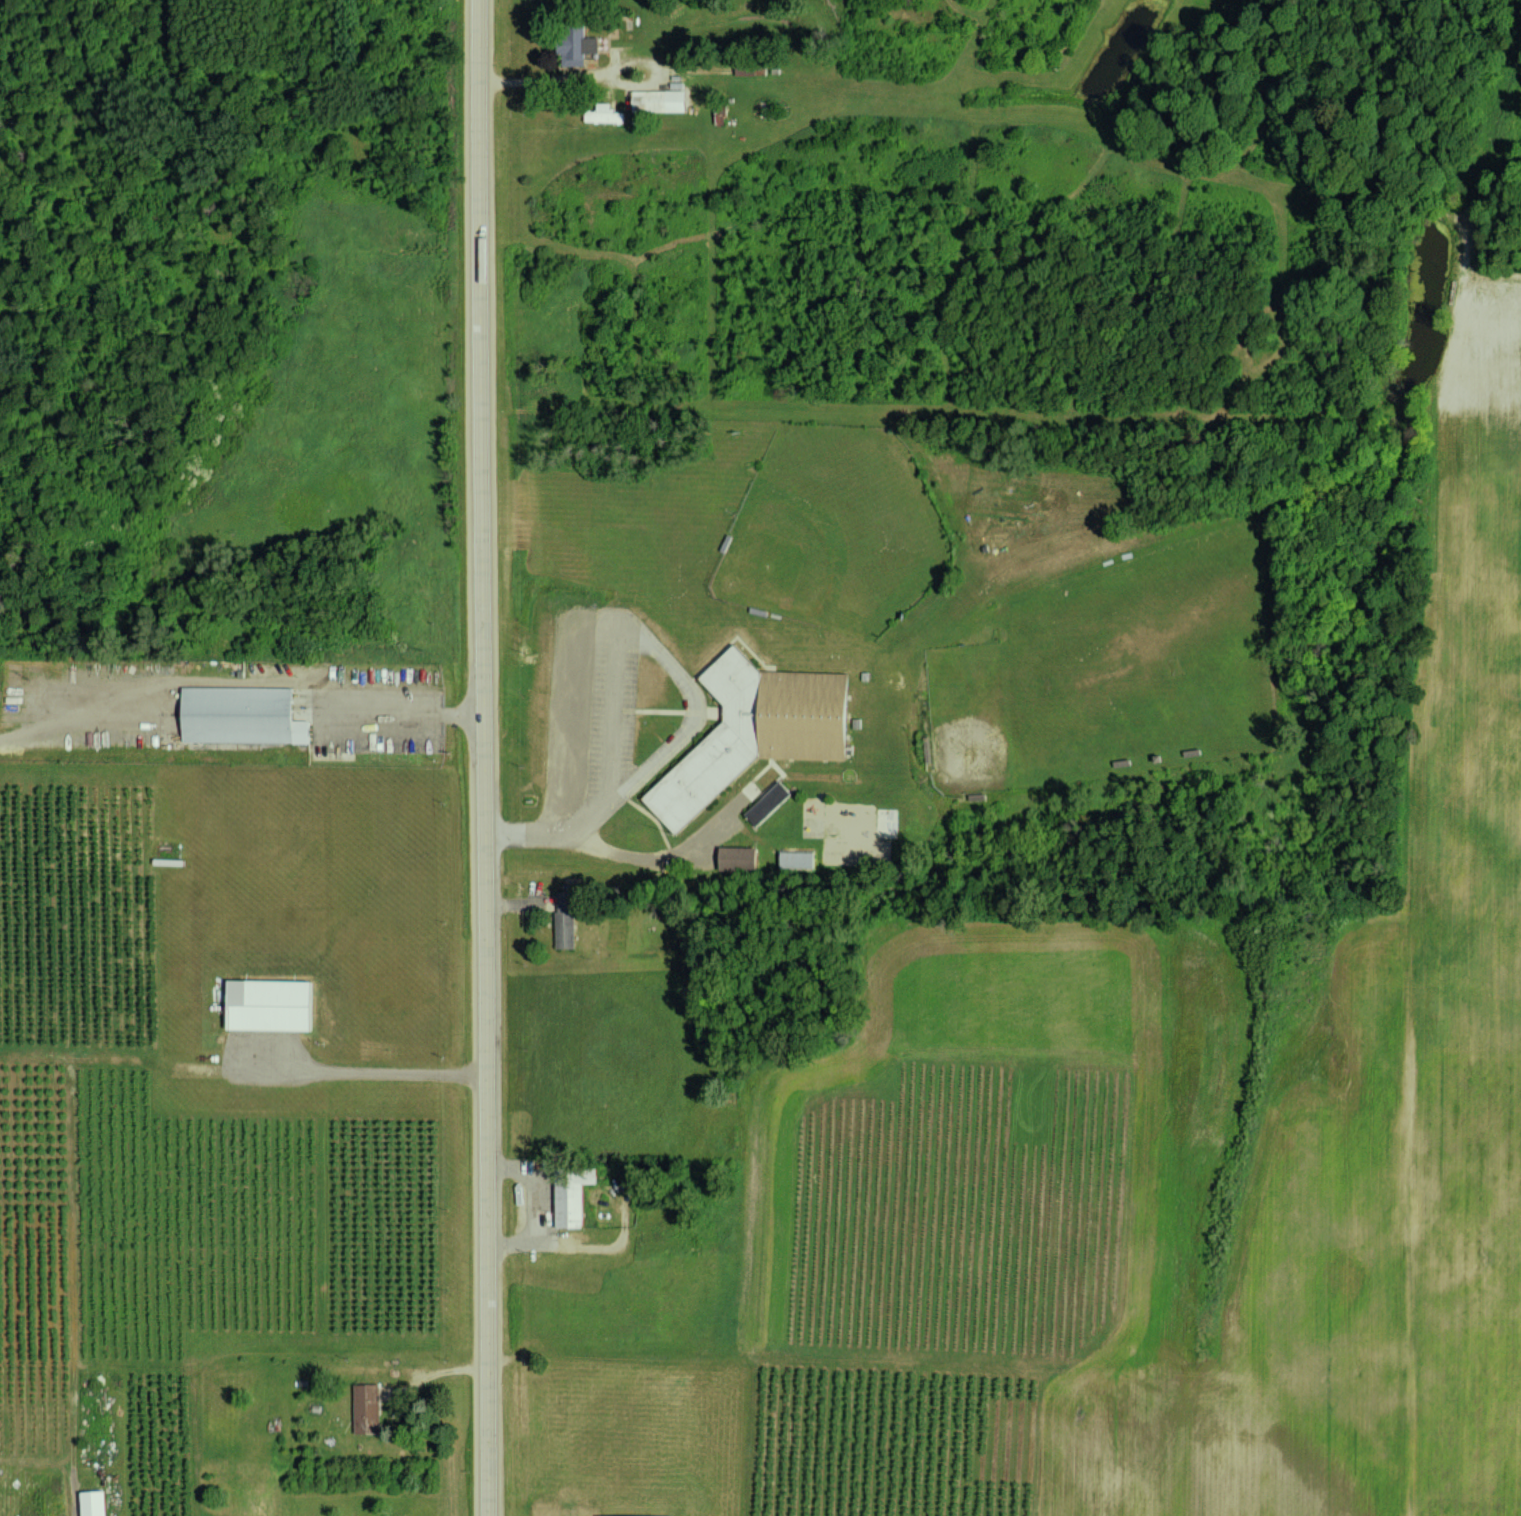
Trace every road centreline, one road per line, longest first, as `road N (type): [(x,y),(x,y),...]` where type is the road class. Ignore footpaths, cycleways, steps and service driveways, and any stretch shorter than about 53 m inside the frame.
road 1 (secondary): [(490,1515),(480,0)]

